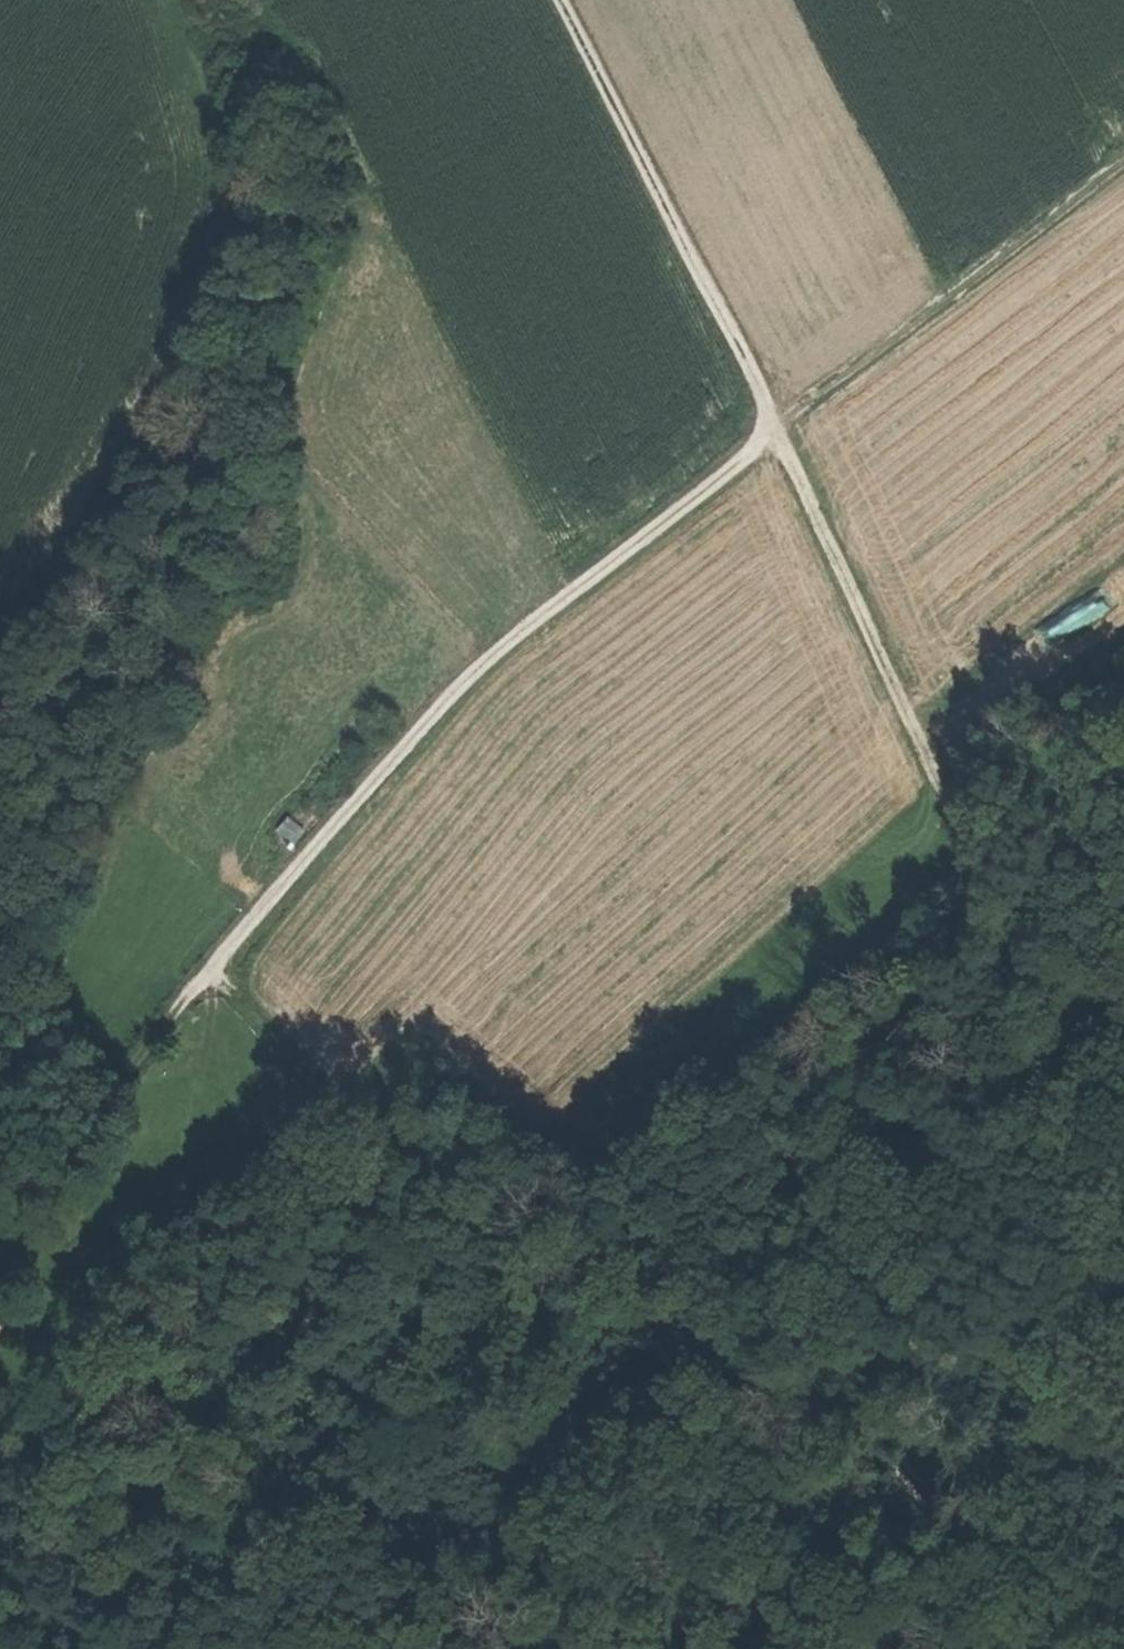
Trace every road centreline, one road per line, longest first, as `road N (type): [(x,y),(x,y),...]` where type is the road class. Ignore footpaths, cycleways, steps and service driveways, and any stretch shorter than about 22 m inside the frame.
road 1 (track): [(1123,170),(780,425),(450,687),(0,1206)]
road 2 (track): [(977,857),(780,425),(566,0)]

